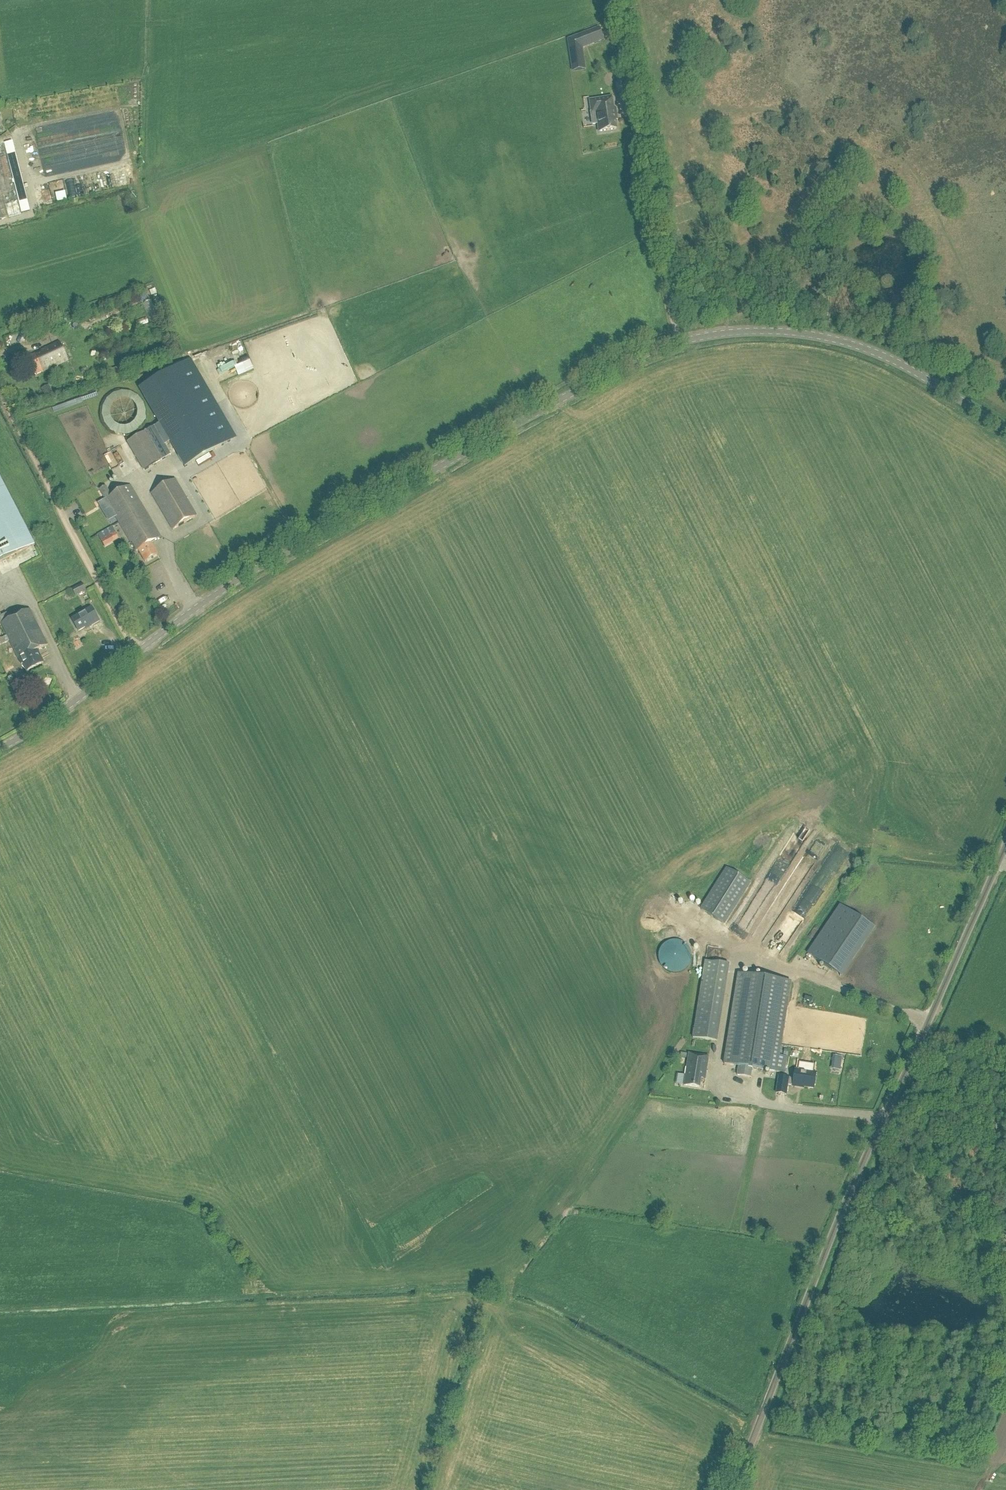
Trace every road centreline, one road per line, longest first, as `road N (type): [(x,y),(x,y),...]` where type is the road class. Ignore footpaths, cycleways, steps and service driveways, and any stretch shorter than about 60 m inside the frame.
road 1 (unclassified): [(136,654),(275,560),(676,343),(752,331),(826,337),(896,361),(1005,429)]
road 2 (unclassified): [(735,1489),(843,1211),(1005,851)]
road 3 (unclassified): [(136,654),(0,396)]
road 4 (track): [(659,249),(612,0)]
road 5 (unclassified): [(0,750),(136,654)]

